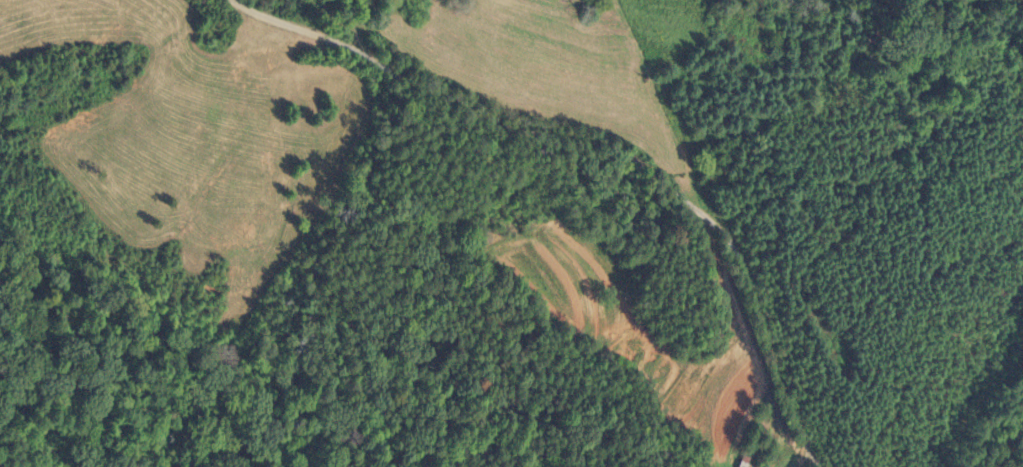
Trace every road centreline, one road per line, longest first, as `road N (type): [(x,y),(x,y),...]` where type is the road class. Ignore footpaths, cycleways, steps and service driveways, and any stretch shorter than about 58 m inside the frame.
road 1 (track): [(817,466),(776,381),(735,256),(677,196),(626,156),(465,112),(232,0)]

